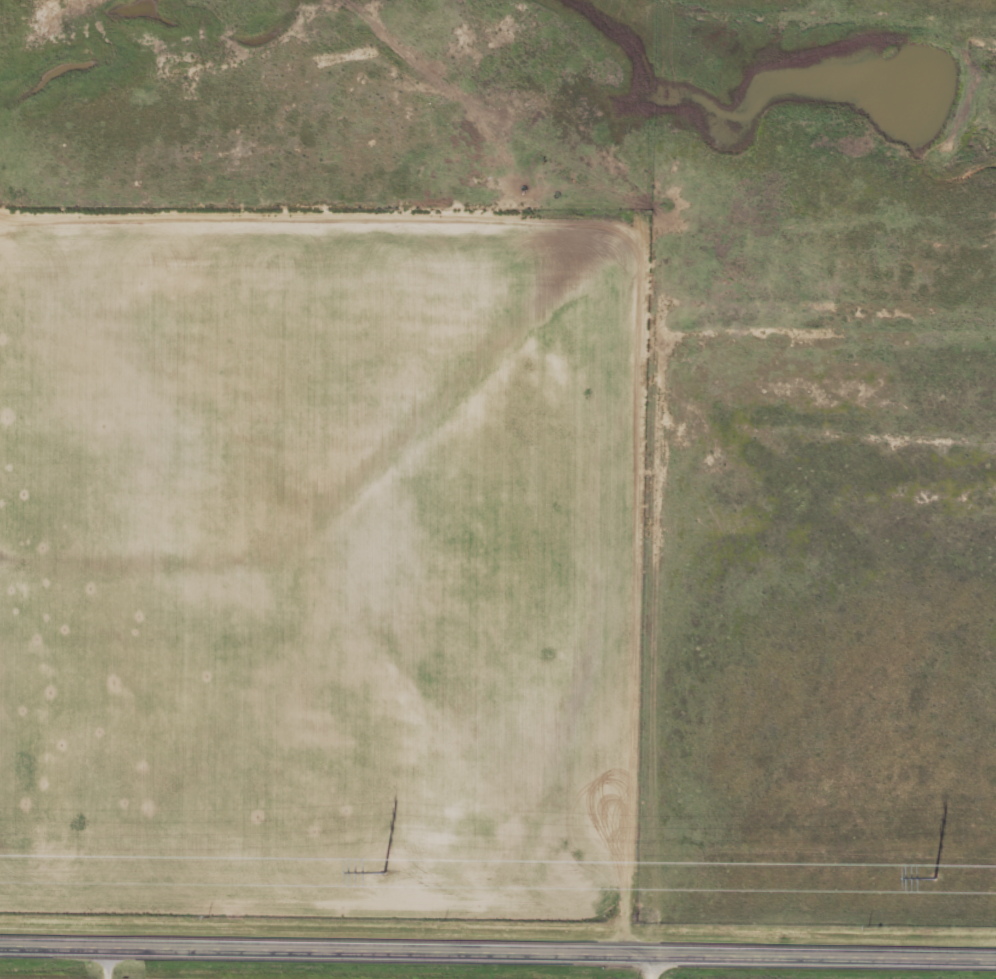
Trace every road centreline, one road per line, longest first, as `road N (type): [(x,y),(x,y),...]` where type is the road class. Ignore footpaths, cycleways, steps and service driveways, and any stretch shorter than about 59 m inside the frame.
road 1 (primary): [(995,961),(0,948)]

